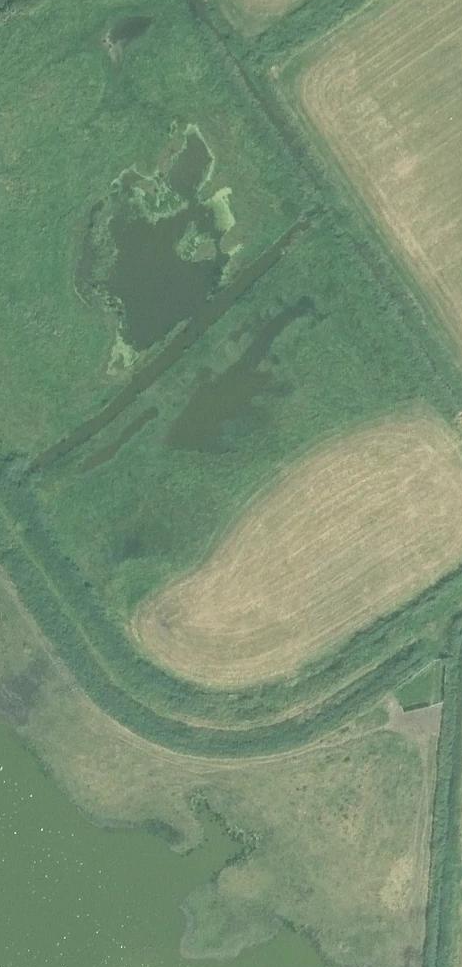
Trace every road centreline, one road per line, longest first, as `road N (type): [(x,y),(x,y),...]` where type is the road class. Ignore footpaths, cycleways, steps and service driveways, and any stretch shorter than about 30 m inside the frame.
road 1 (track): [(0,511),(123,688),(146,705),(198,722),(241,726),(305,710),(461,605)]

